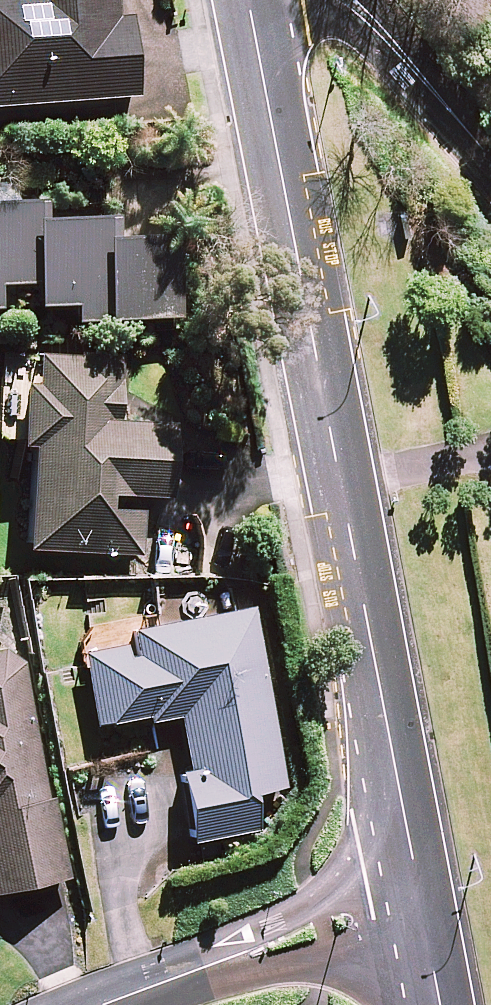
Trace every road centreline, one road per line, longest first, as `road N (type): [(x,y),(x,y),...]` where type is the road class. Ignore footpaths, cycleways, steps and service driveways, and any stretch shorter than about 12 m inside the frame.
road 1 (tertiary): [(420,907),(247,0)]
road 2 (residential): [(110,1004),(420,907)]
road 3 (residential): [(490,175),(364,17),(341,0)]

